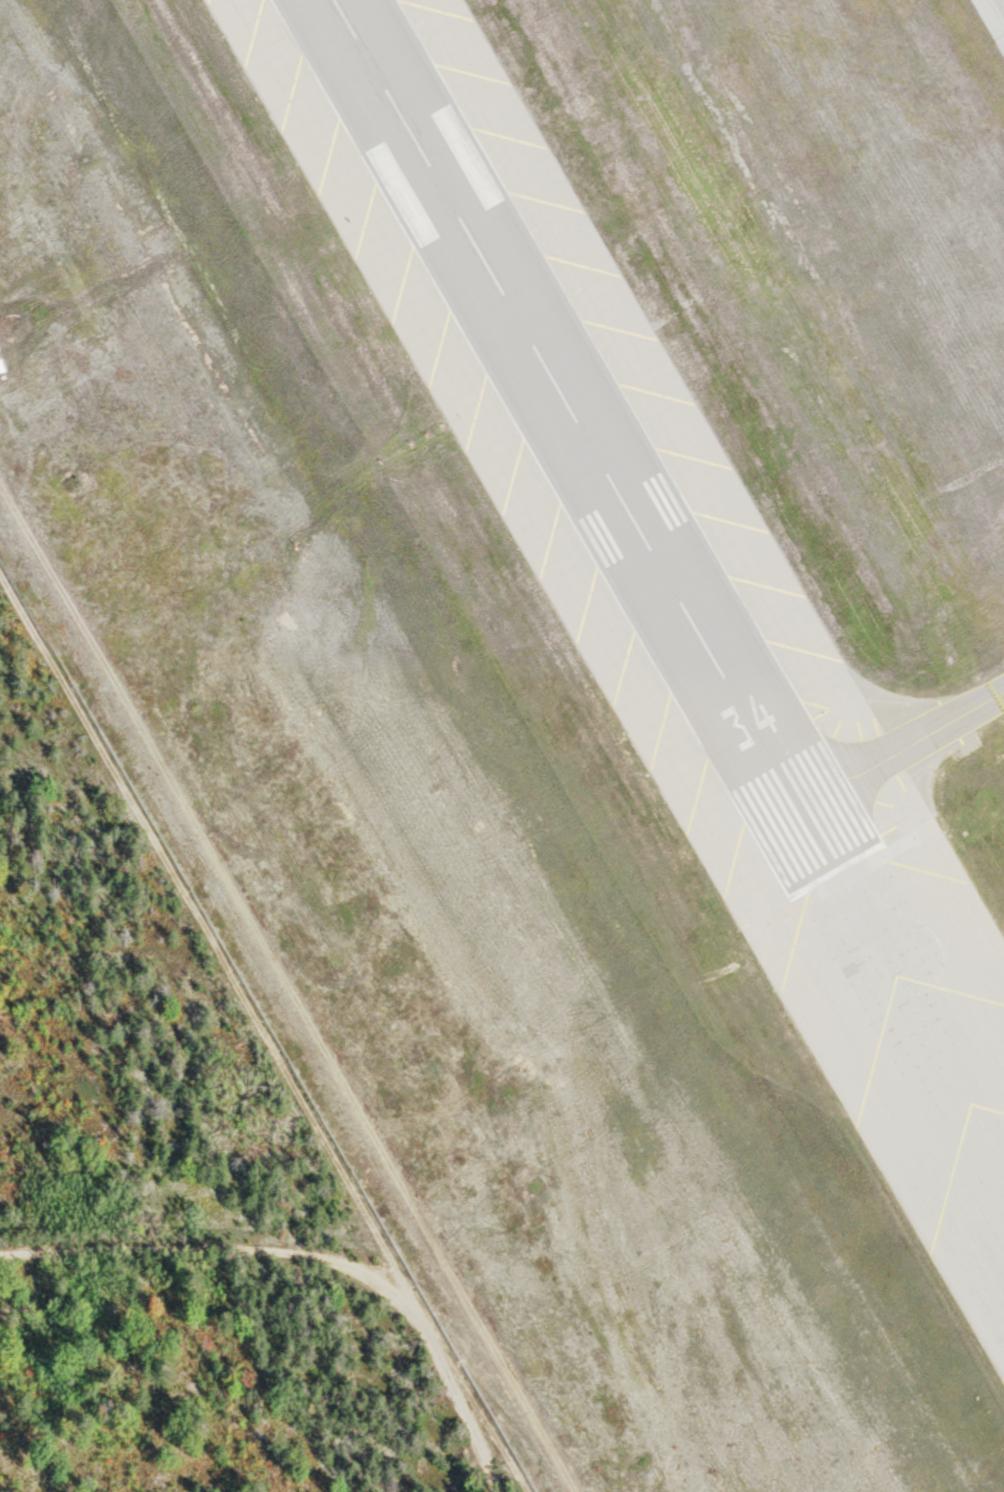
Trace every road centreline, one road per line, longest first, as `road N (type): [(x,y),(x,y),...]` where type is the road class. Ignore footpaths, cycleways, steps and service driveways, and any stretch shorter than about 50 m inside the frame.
road 1 (track): [(0,505),(109,701),(459,1274),(399,1297)]
road 2 (residential): [(503,1491),(399,1297),(0,1281)]

